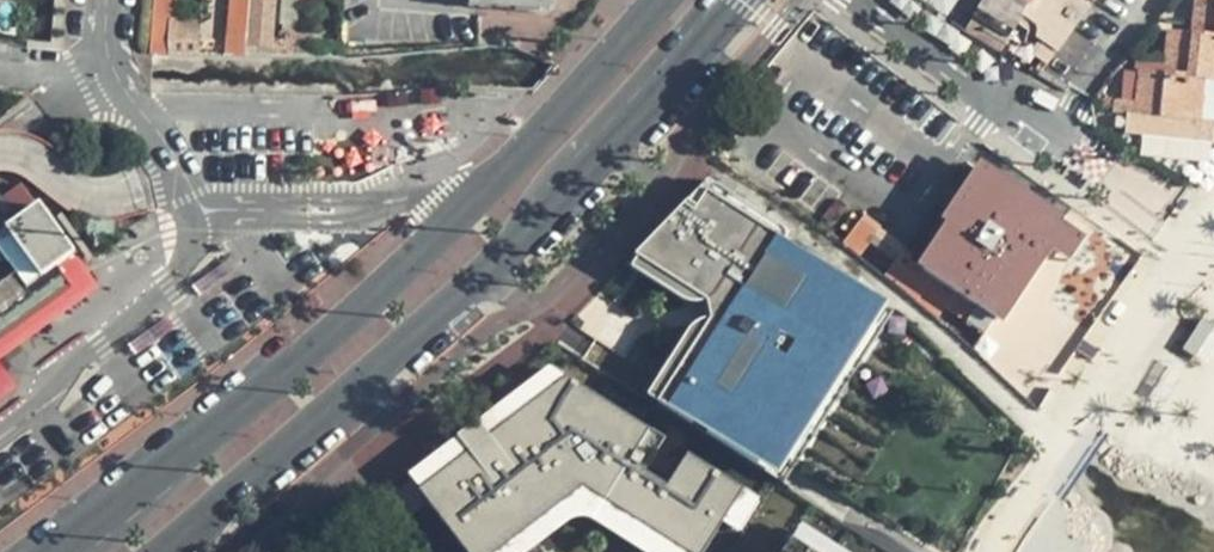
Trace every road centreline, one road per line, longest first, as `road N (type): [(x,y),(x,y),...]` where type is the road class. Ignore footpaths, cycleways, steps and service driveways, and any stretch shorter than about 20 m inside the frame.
road 1 (primary): [(665,0),(470,212),(301,359),(49,551)]
road 2 (primary): [(156,551),(497,265),(736,0)]
road 3 (residential): [(853,0),(1155,209)]

